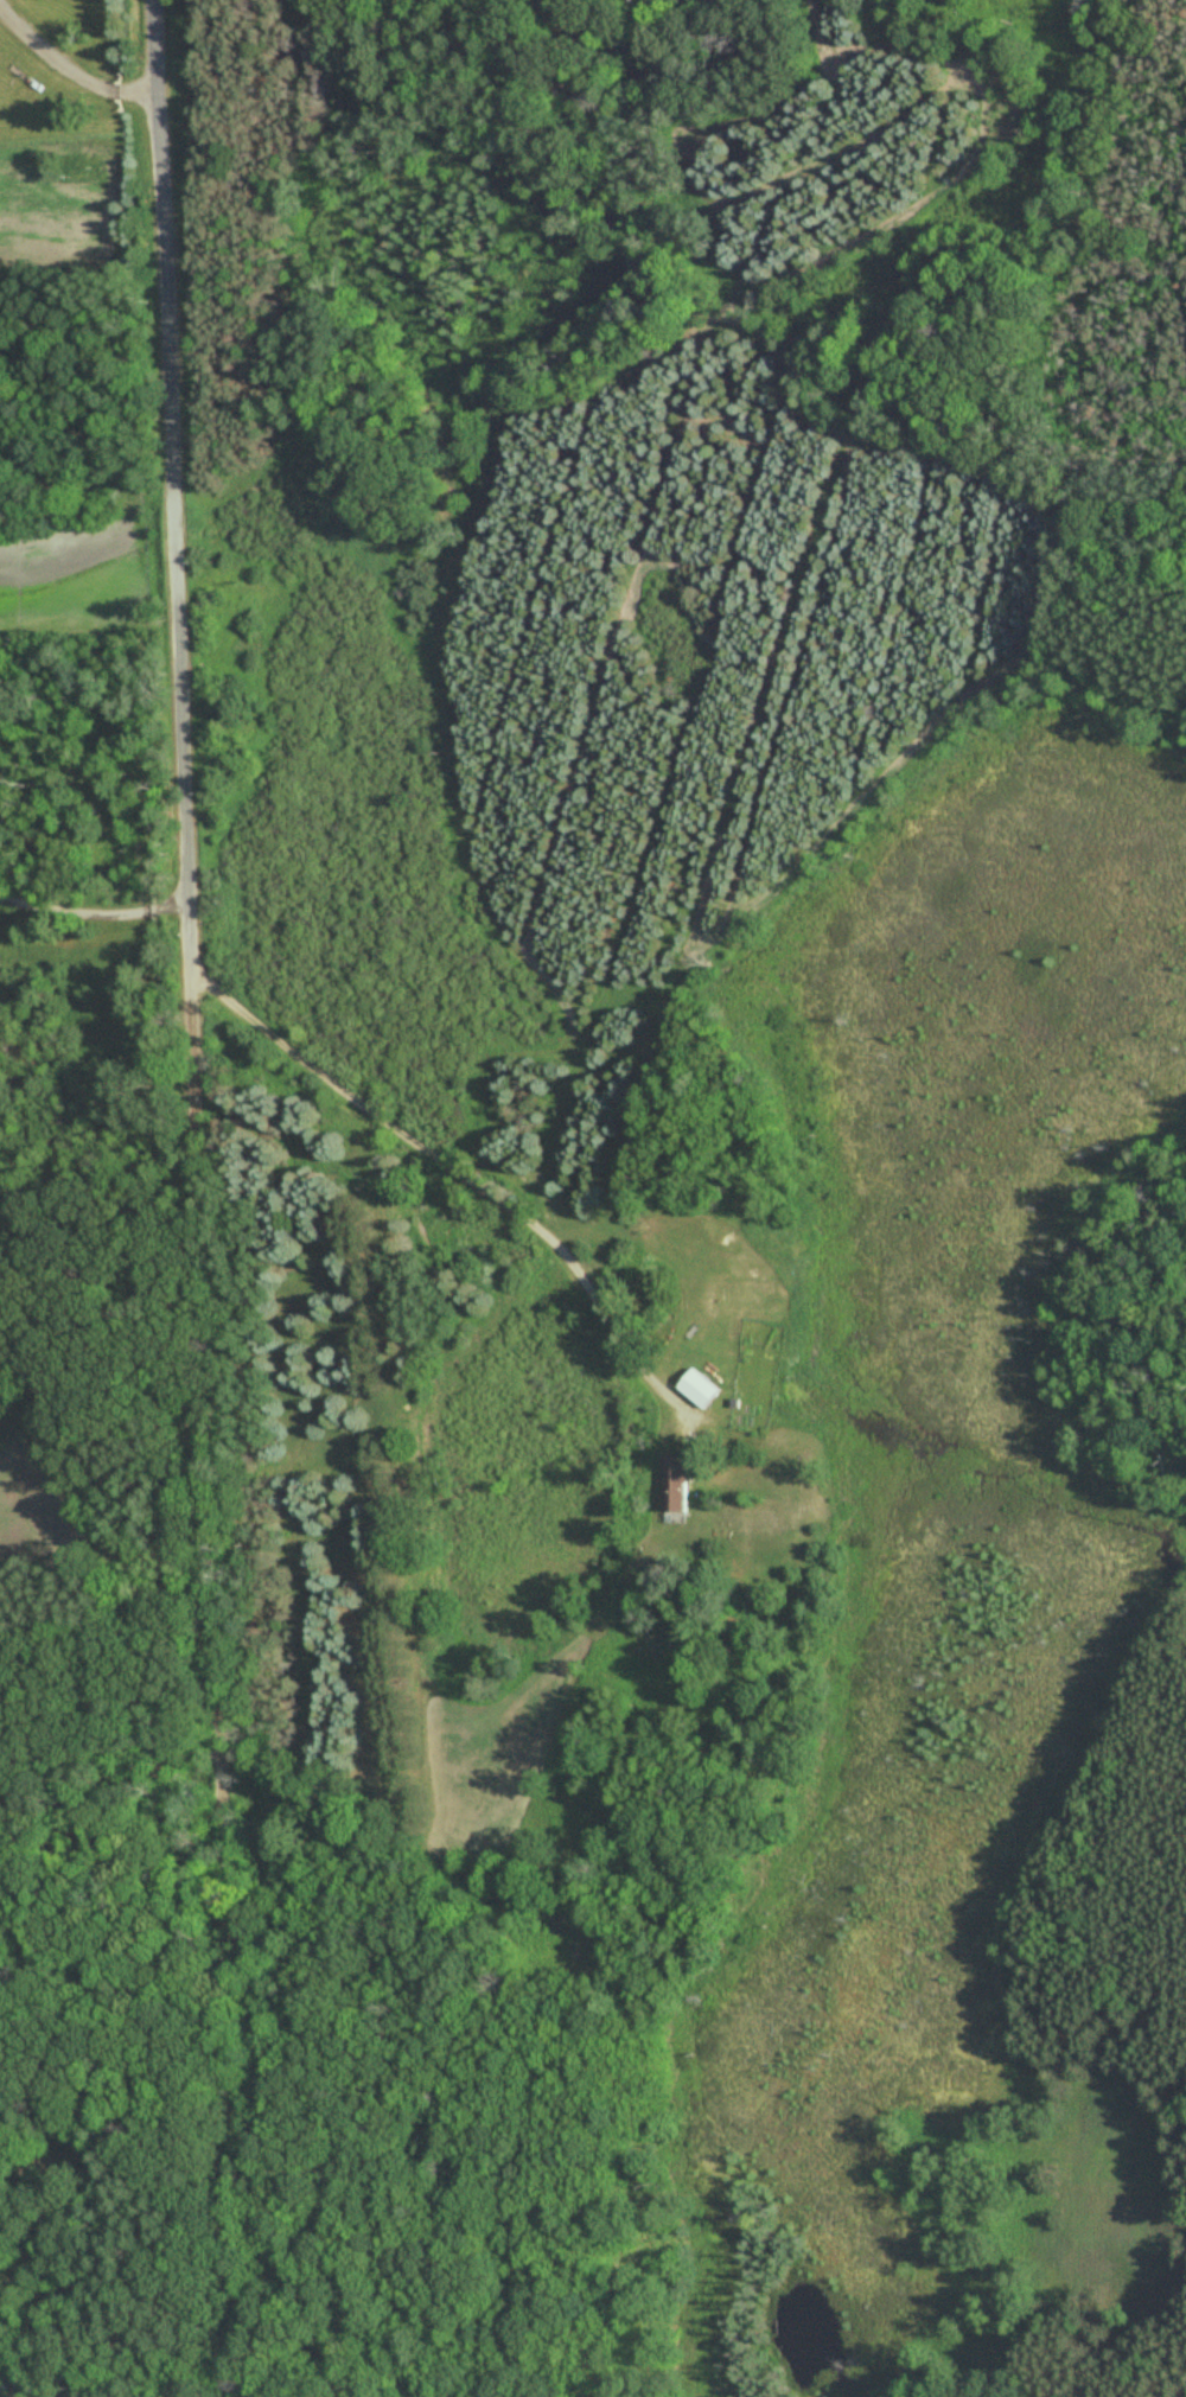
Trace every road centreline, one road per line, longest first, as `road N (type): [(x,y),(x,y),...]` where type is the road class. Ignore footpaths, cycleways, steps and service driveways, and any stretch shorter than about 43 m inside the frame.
road 1 (residential): [(239,2396),(242,2111),(213,1872),(163,0)]

